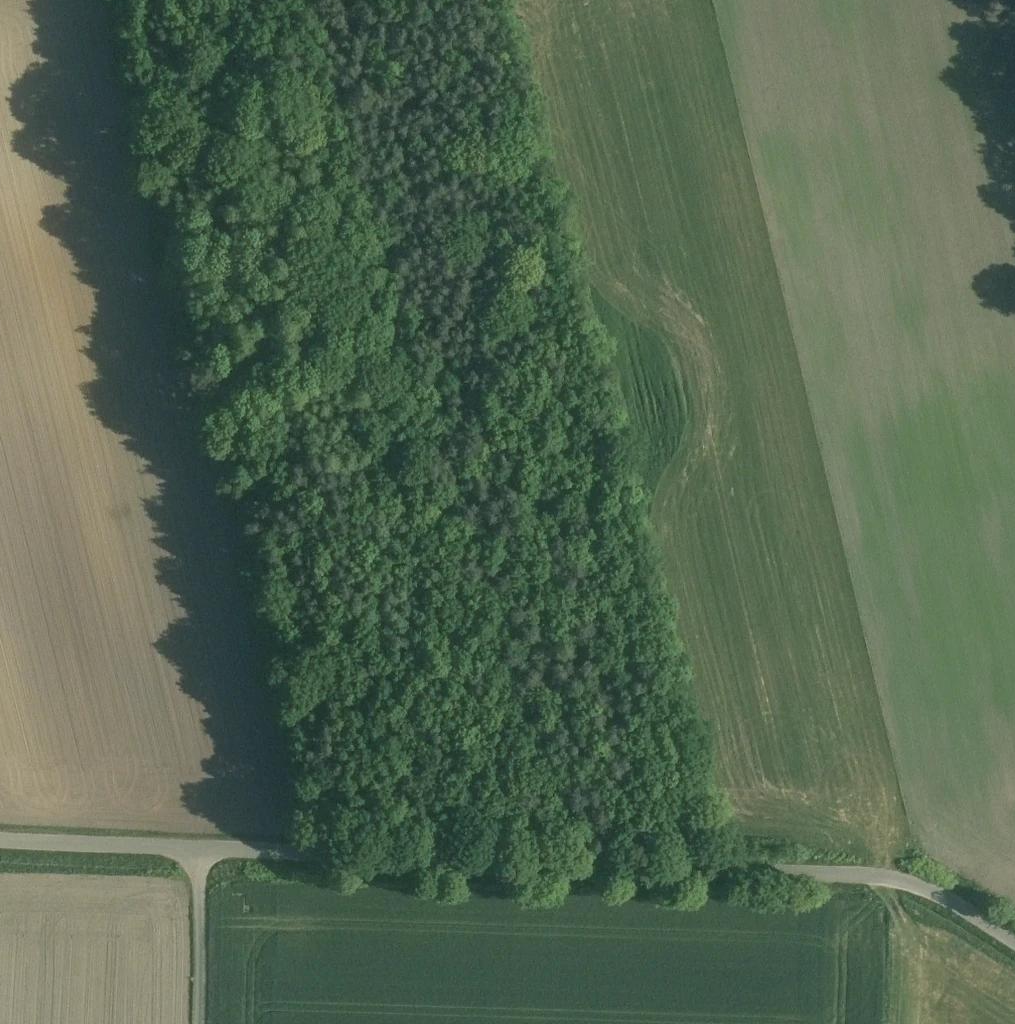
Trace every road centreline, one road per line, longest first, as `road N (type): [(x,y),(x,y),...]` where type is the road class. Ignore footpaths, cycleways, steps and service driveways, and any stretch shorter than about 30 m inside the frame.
road 1 (unclassified): [(1014,940),(923,880),(0,839)]

